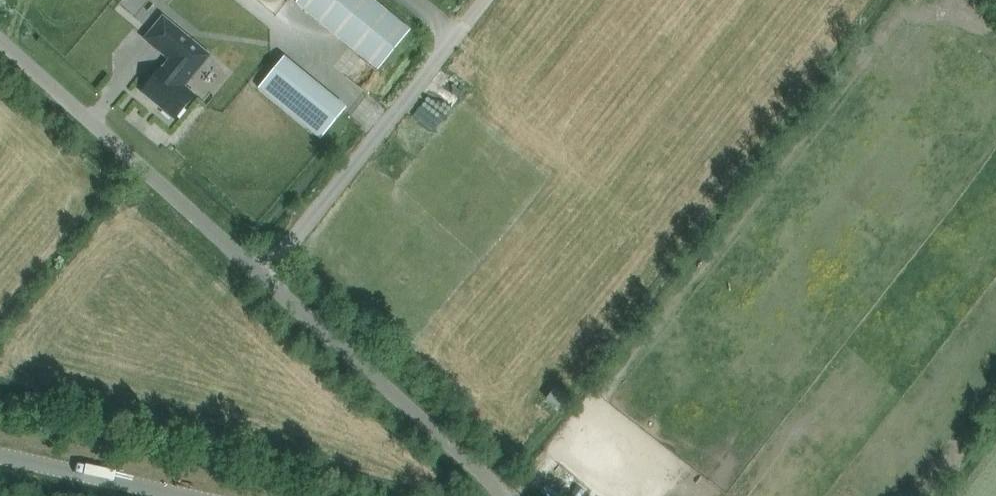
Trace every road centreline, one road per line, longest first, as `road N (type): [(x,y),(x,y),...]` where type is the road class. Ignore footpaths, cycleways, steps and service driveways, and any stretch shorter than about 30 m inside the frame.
road 1 (unclassified): [(480,0),(259,275)]
road 2 (unclassified): [(259,275),(0,40)]
road 3 (unclassified): [(501,495),(259,275)]

